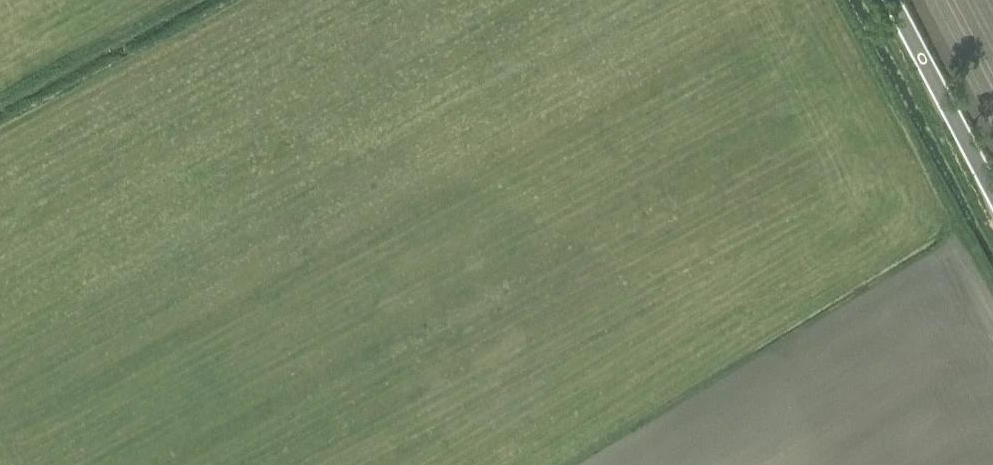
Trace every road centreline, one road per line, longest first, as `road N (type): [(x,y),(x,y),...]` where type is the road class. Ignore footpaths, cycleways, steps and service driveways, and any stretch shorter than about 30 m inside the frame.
road 1 (unclassified): [(992,194),(891,0)]

